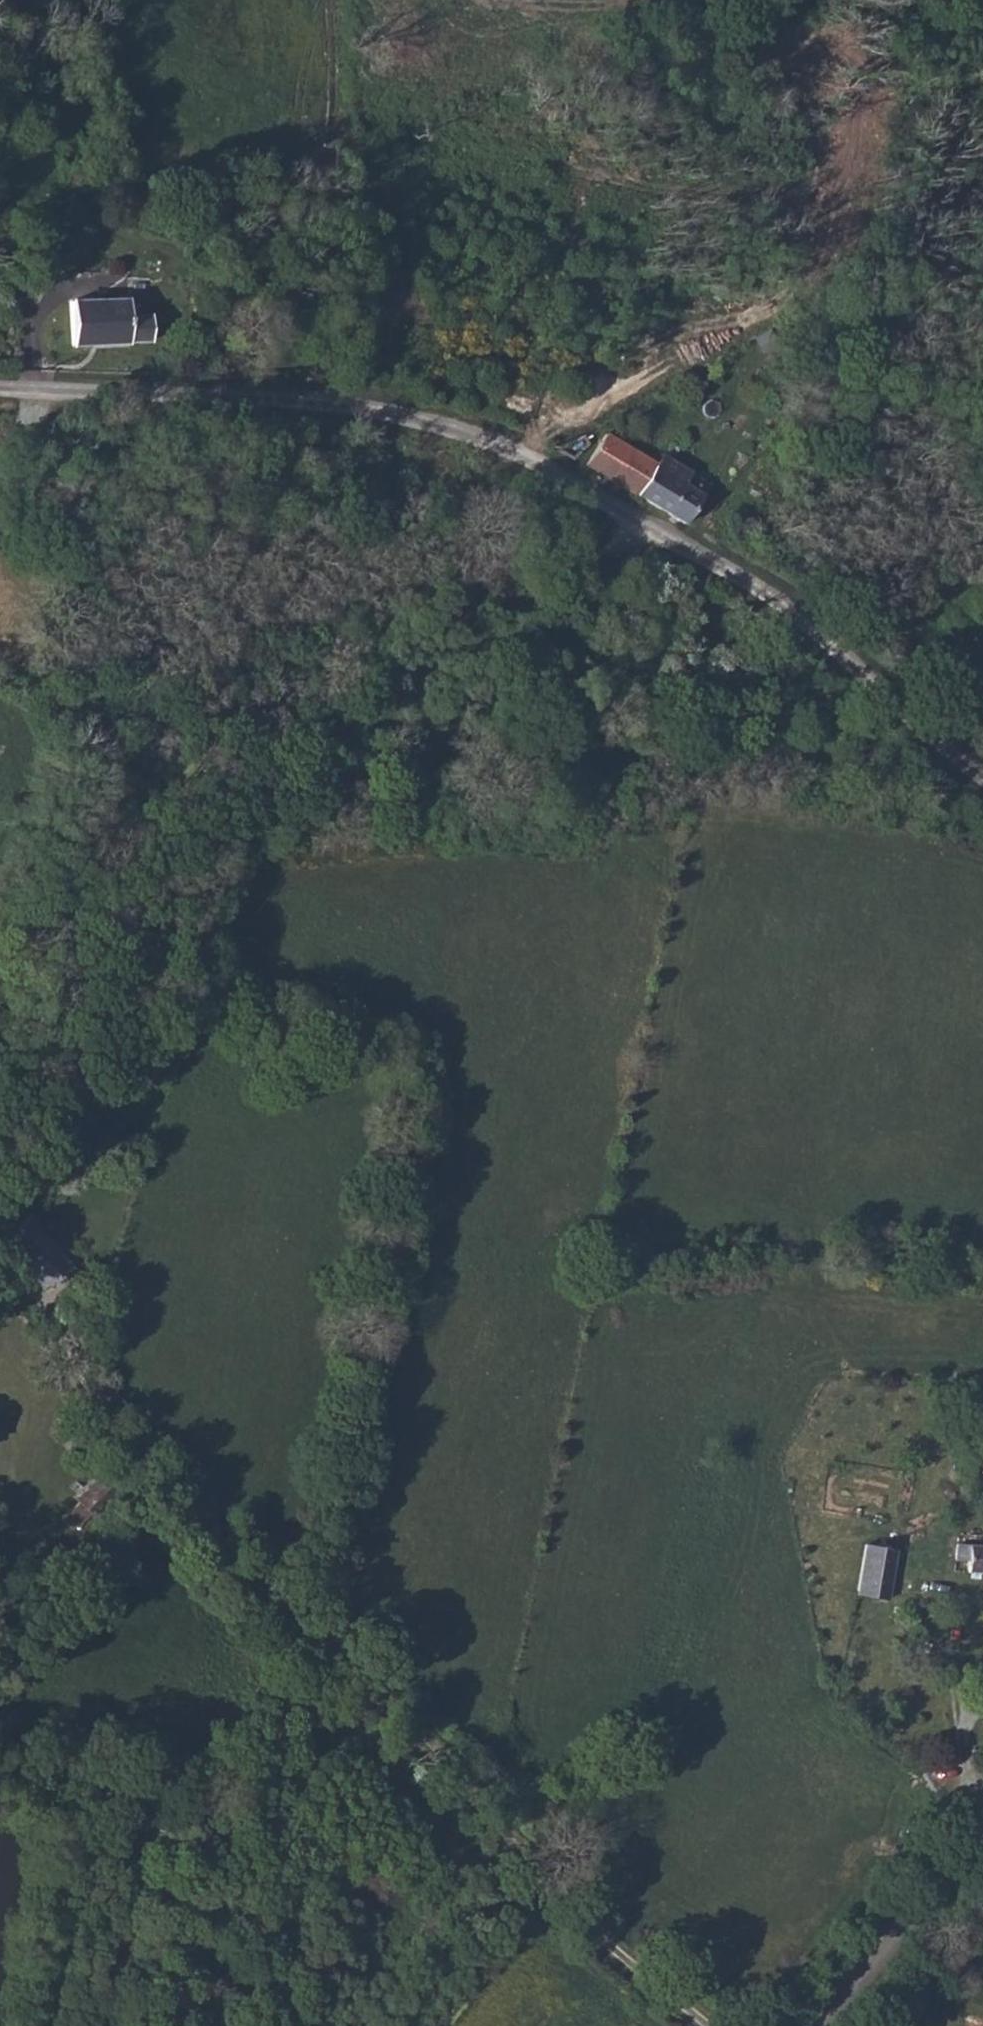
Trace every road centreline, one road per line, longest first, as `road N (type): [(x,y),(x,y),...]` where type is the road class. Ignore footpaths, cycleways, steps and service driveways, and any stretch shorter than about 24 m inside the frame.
road 1 (unclassified): [(982,781),(956,766),(808,625),(490,442),(386,412),(264,399),(0,390)]
road 2 (unclassified): [(982,1823),(817,2025)]

